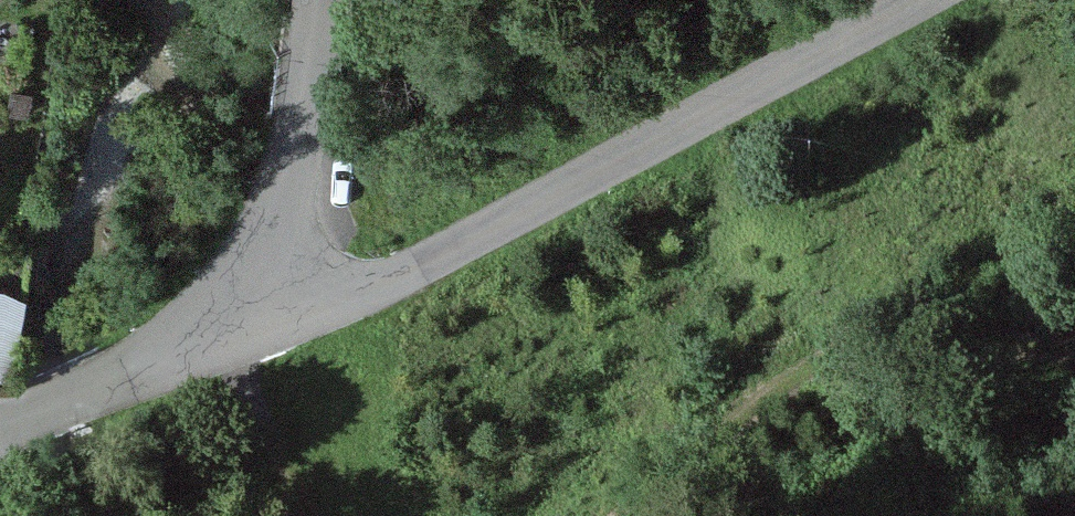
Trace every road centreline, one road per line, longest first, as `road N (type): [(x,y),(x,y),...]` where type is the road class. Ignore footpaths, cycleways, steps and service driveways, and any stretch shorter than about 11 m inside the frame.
road 1 (unclassified): [(899,0),(397,277),(227,316)]
road 2 (track): [(1074,353),(886,334),(783,379),(648,494),(634,515)]
road 3 (unclassified): [(227,316),(280,207),(314,0)]
road 4 (unclassified): [(227,316),(152,365),(0,425)]
road 5 (track): [(298,515),(227,316)]

